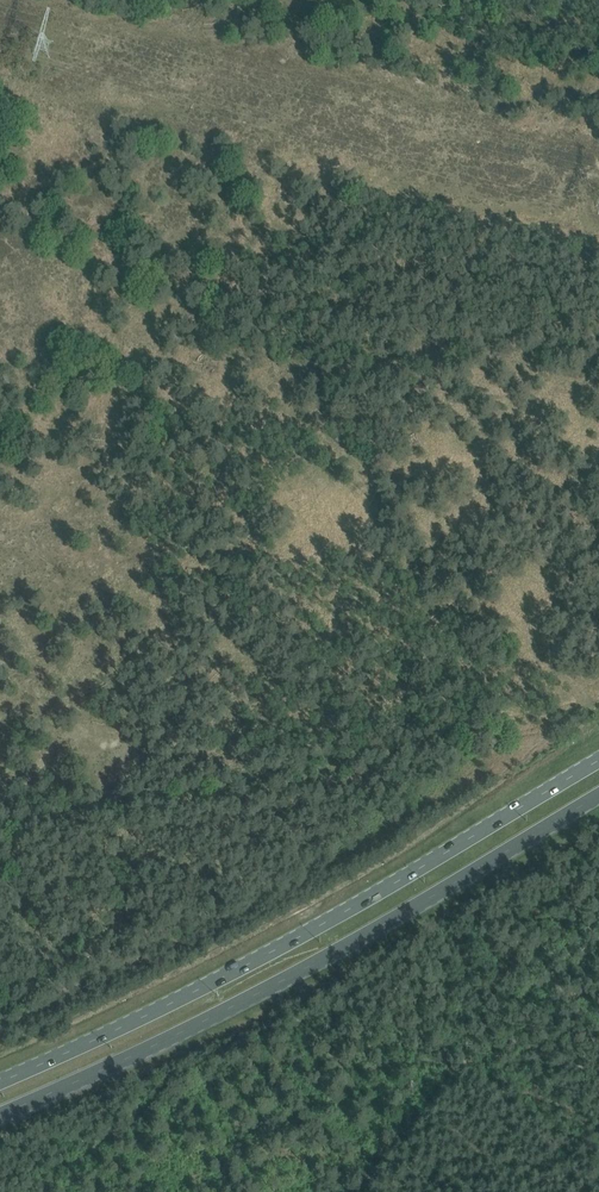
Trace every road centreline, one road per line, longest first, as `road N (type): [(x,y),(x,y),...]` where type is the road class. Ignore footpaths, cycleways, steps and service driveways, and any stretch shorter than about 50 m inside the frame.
road 1 (primary): [(598,757),(283,943),(0,1078)]
road 2 (primary): [(0,1116),(296,974),(598,799)]

